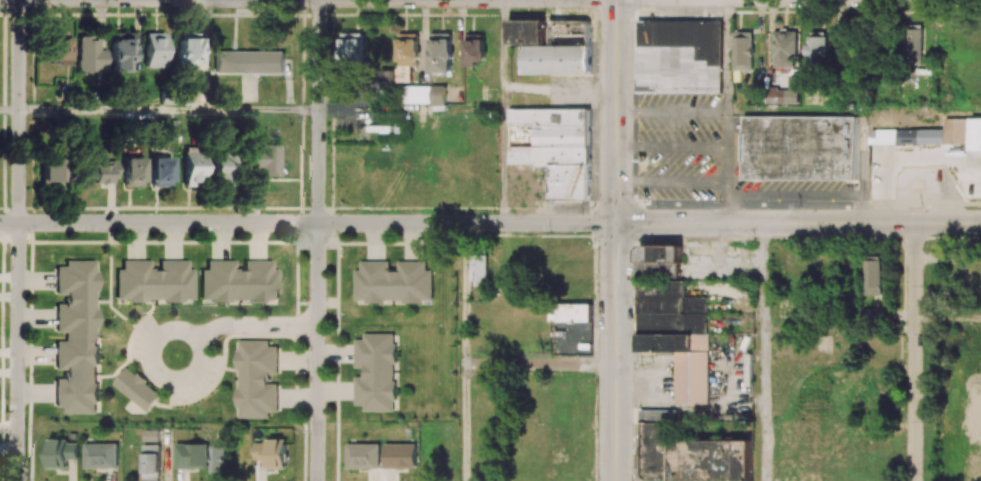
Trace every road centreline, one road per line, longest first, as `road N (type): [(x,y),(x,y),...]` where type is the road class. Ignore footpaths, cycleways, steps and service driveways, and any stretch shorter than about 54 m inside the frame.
road 1 (residential): [(617,224),(0,224)]
road 2 (residential): [(318,480),(319,0)]
road 3 (secondary): [(616,480),(617,0)]
road 4 (residential): [(19,480),(20,0)]
road 5 (secondary): [(980,224),(617,224)]
road 6 (residential): [(914,480),(914,225)]
road 7 (residential): [(980,1),(727,0)]
road 8 (residential): [(318,324),(227,325),(175,354)]

